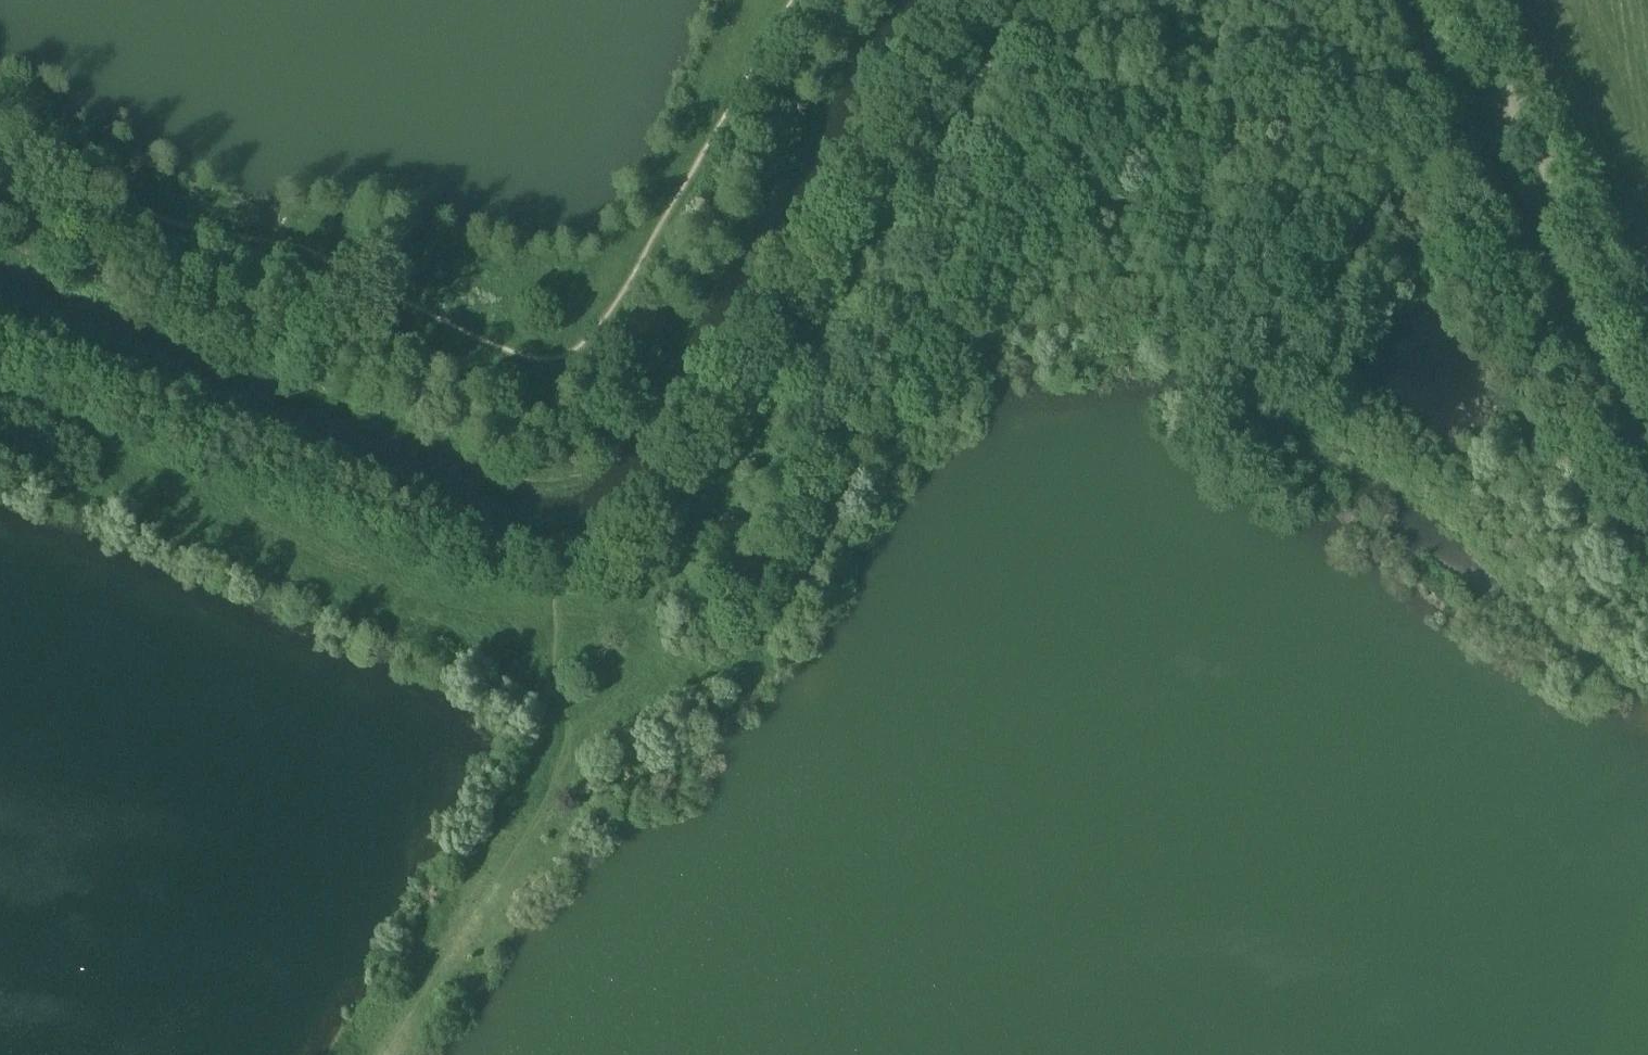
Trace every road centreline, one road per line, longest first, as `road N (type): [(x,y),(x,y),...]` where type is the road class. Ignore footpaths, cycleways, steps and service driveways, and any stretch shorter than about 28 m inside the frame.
road 1 (unclassified): [(1647,363),(1459,0)]

